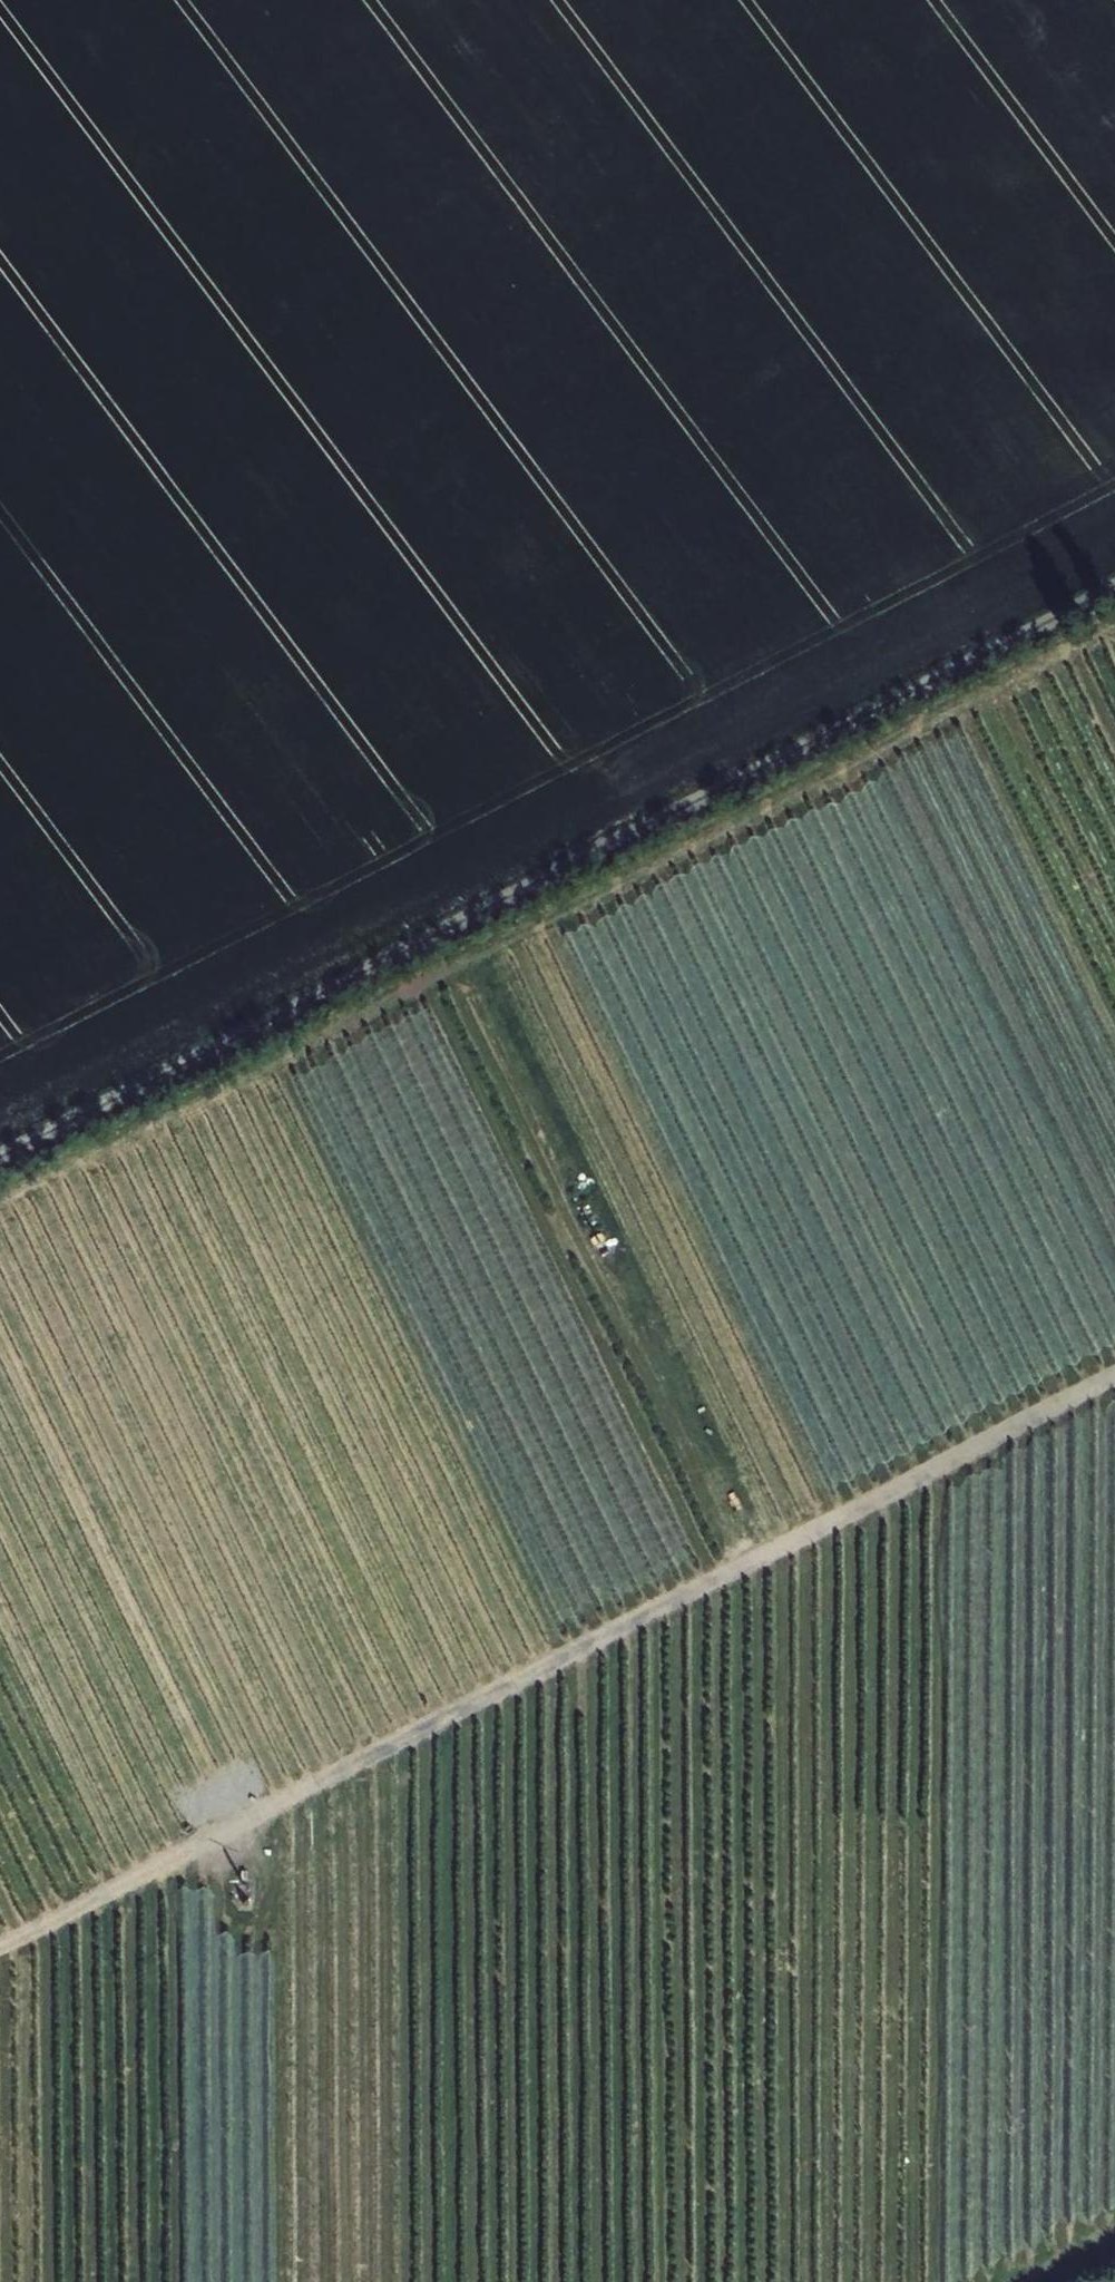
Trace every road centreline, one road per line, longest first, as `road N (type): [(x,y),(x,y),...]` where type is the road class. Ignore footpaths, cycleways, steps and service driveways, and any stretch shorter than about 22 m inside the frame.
road 1 (track): [(1114,1377),(0,1950)]
road 2 (track): [(0,1164),(1114,595)]

